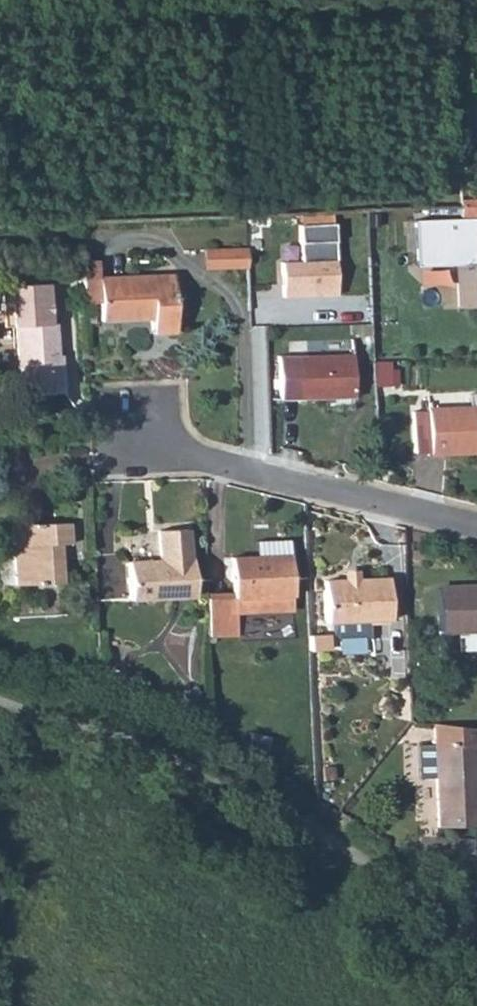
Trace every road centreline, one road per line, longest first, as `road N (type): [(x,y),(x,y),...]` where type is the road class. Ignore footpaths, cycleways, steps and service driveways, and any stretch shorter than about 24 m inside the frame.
road 1 (track): [(0,706),(205,769),(476,940)]
road 2 (residential): [(476,523),(130,441)]

